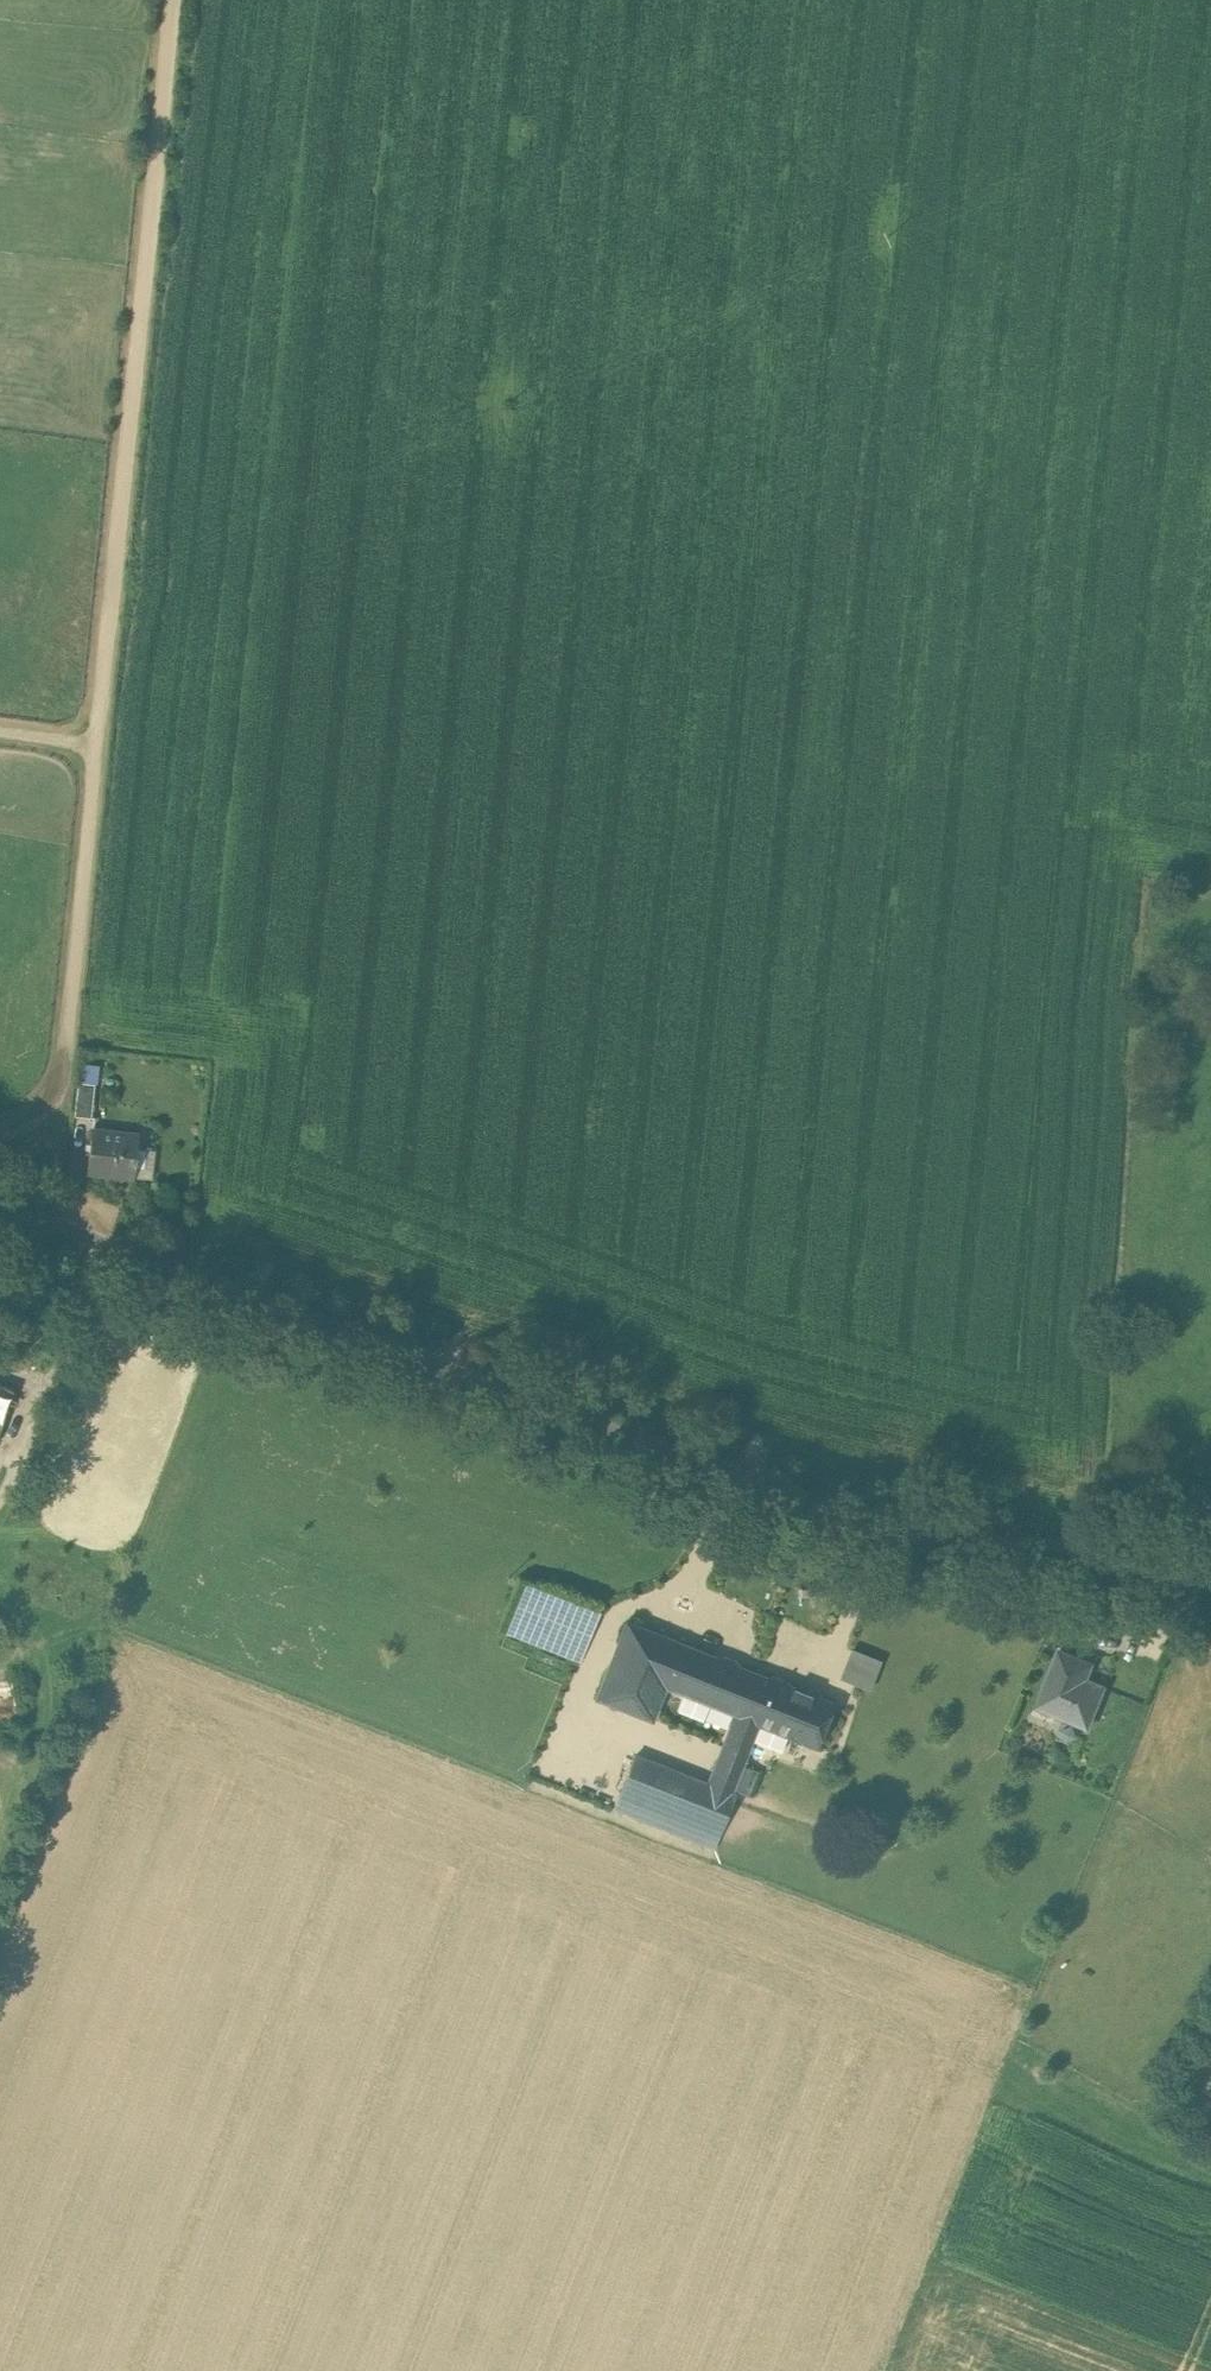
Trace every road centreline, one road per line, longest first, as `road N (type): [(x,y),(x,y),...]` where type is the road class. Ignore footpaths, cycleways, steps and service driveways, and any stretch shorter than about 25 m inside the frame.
road 1 (unclassified): [(1210,1573),(825,1509),(0,1200)]

